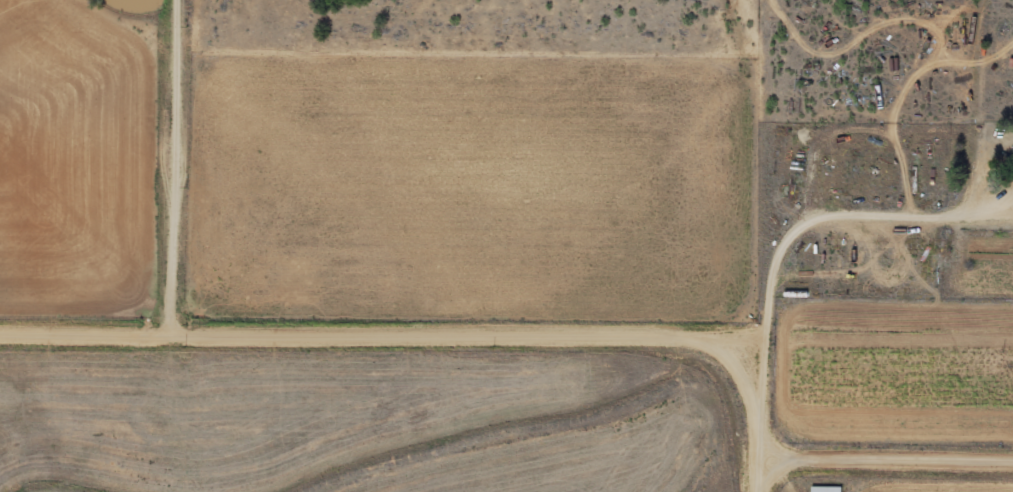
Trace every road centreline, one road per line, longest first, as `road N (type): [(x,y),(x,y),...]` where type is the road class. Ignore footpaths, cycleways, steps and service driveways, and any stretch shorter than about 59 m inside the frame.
road 1 (residential): [(1012,459),(772,455),(763,448),(743,364),(722,343),(698,335),(0,331)]
road 2 (residential): [(185,335),(179,0)]
road 3 (residential): [(38,491),(38,332)]
road 4 (residential): [(715,340),(756,314),(742,279),(782,260)]

